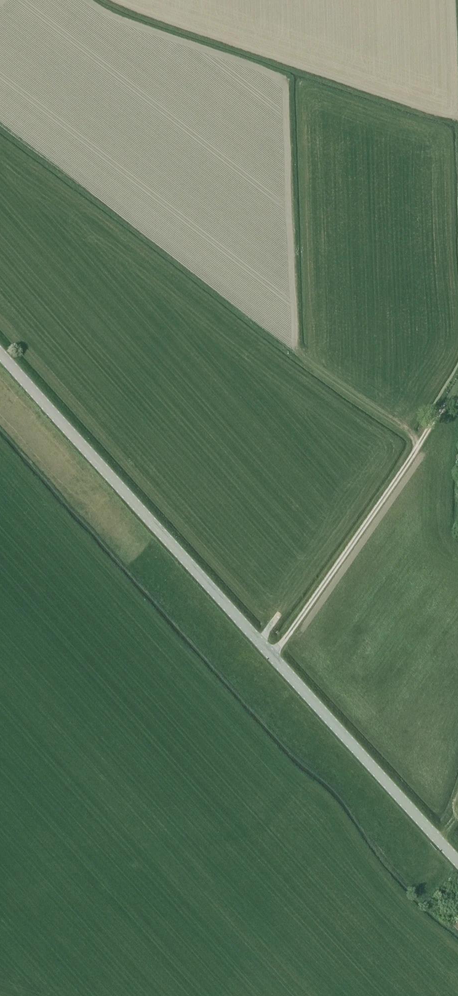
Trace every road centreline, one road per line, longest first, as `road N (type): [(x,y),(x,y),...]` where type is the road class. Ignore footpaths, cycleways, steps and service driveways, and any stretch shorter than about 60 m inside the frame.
road 1 (tertiary): [(457,862),(0,352)]
road 2 (track): [(271,655),(446,407)]

